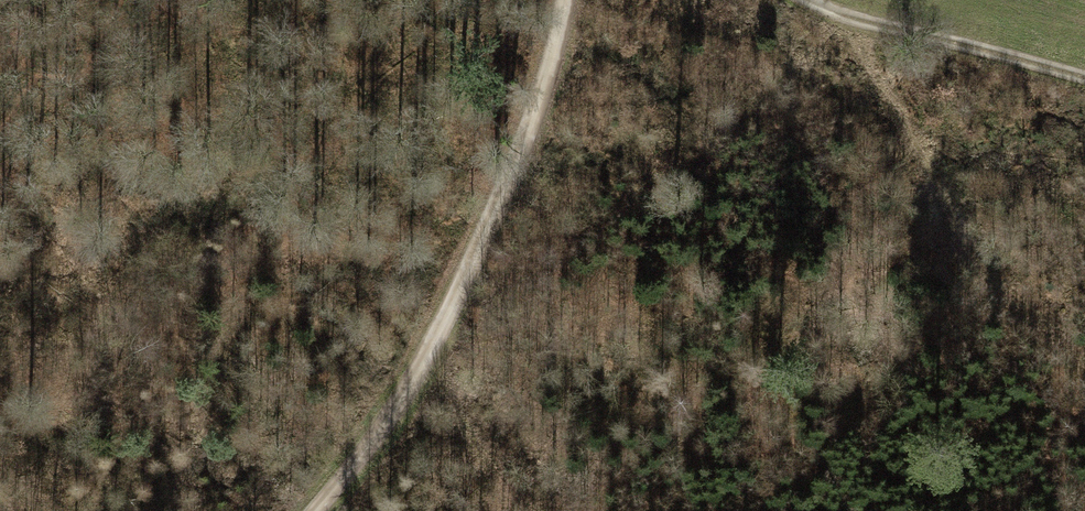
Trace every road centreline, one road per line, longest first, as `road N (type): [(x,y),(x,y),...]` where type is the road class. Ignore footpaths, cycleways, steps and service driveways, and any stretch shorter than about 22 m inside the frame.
road 1 (track): [(314,510),(427,353),(463,287),(511,177),(564,0)]
road 2 (track): [(825,6),(968,251),(1045,336),(1084,360)]
road 3 (track): [(814,0),(1084,82)]
road 4 (track): [(427,353),(507,487),(536,510)]

